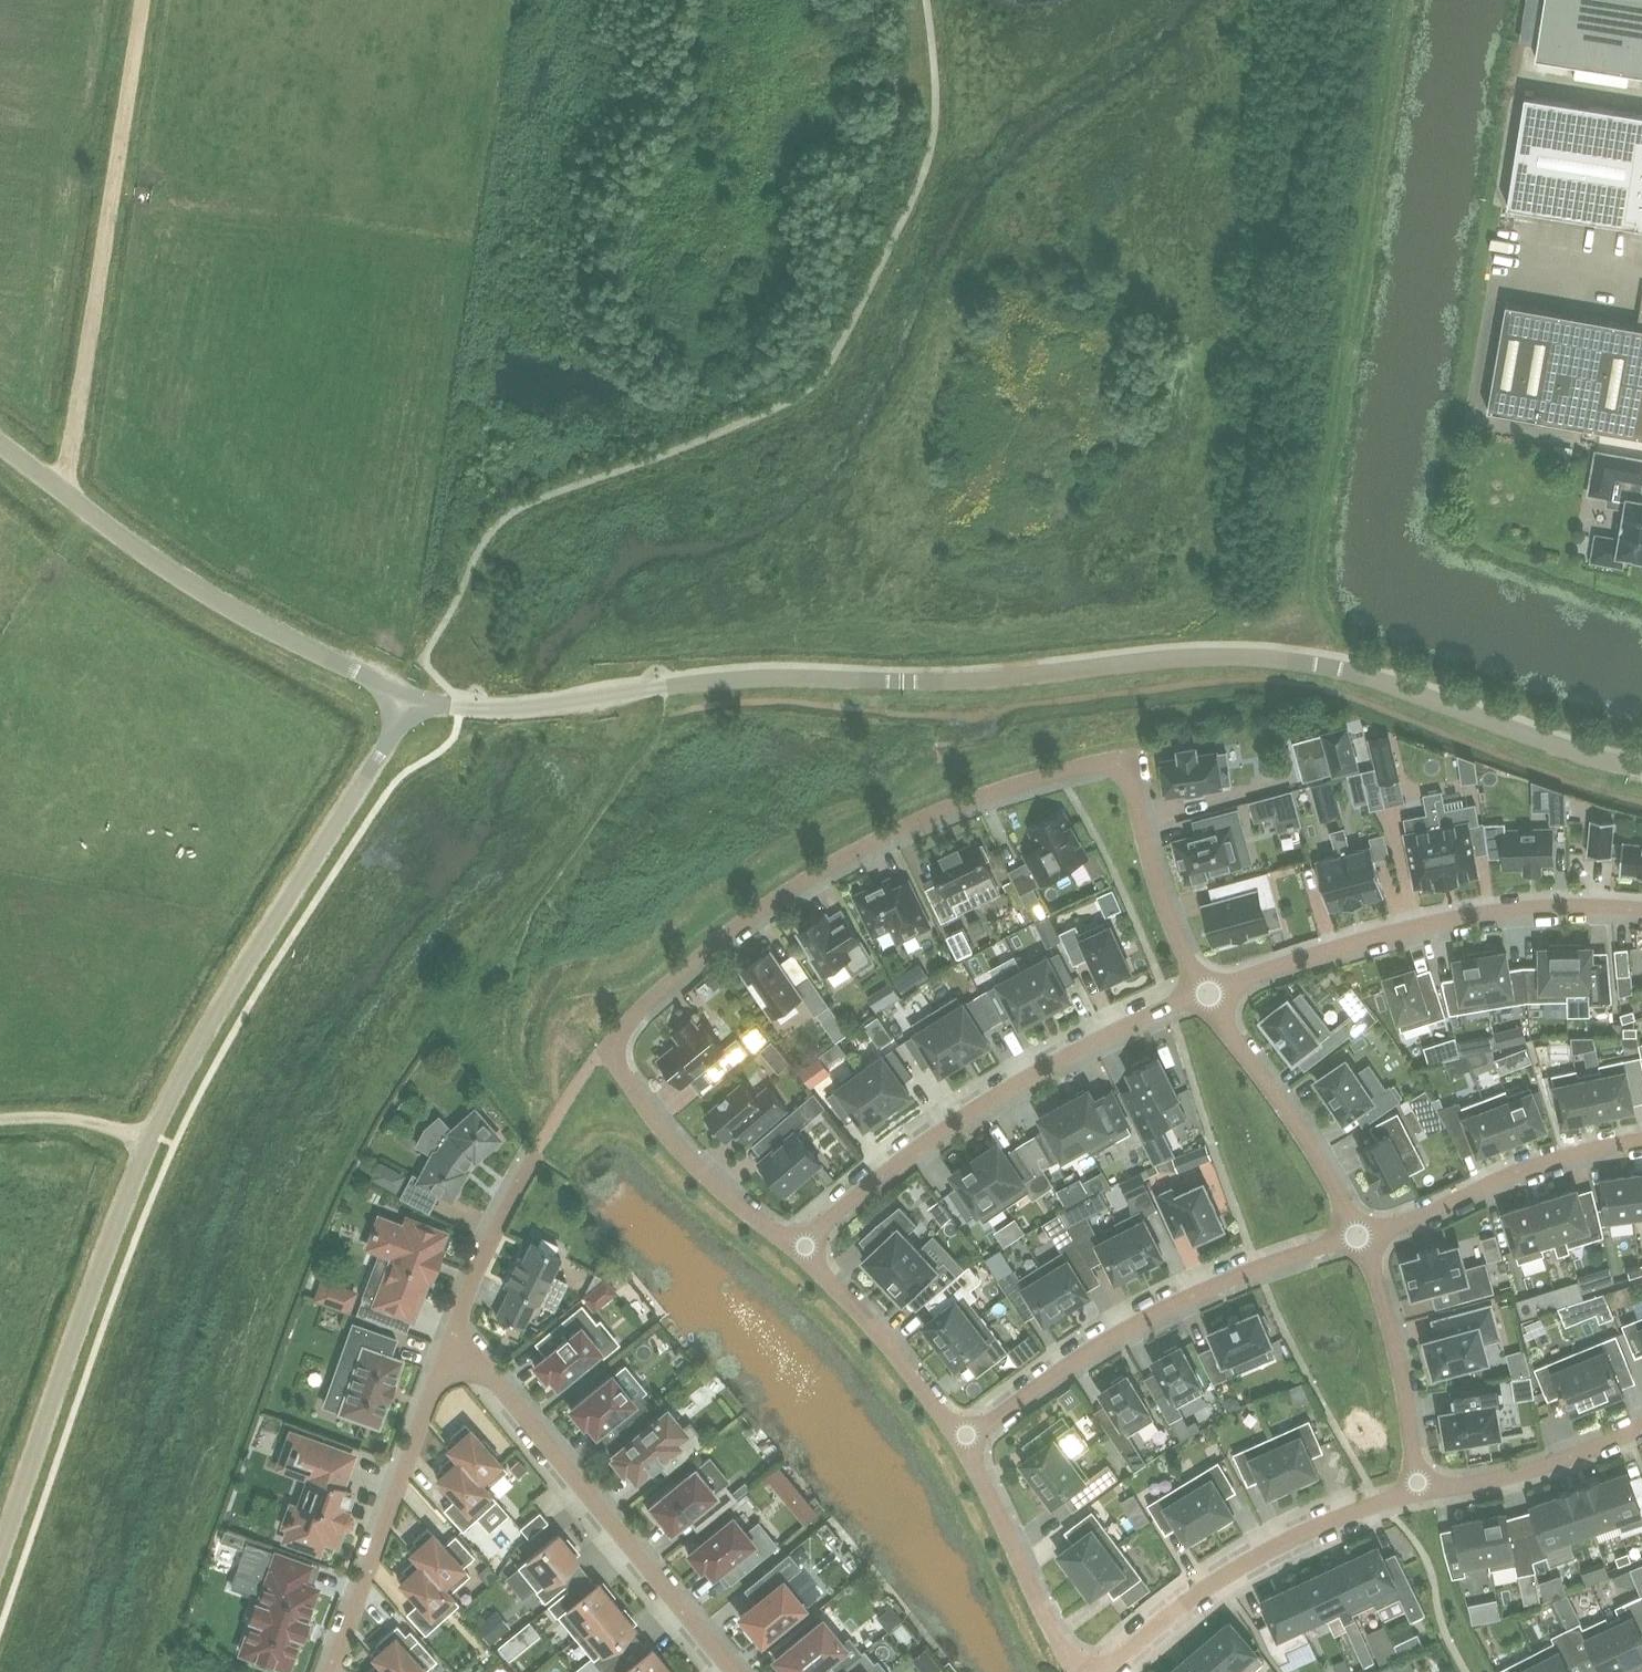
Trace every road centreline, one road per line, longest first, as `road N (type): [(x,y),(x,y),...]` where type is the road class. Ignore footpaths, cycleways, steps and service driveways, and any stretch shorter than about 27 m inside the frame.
road 1 (unclassified): [(0,1546),(149,1131),(214,1010),(414,702)]
road 2 (residential): [(1113,763),(1091,761),(952,805),(831,862),(730,931),(608,1044),(681,1152),(798,1252)]
road 3 (unclassified): [(902,684),(1278,660),(1369,678),(1641,772)]
road 4 (track): [(66,497),(142,0)]
road 5 (unclassified): [(902,684),(771,677),(517,707),(414,702)]
road 6 (unclassified): [(414,702),(202,593),(0,446)]
road 7 (residential): [(798,1252),(890,1168),(974,1109),(1116,1029),(1205,992)]
road 8 (residential): [(958,1441),(1111,1337),(1186,1297),(1361,1233)]
road 9 (residential): [(451,1323),(737,1671)]
road 10 (residential): [(1205,992),(1481,913),(1541,906),(1641,911)]
road 11 (residential): [(1104,1671),(1244,1556),(1317,1519),(1421,1490)]
road 12 (residential): [(327,1671),(451,1323)]
road 13 (residential): [(1361,1233),(1510,1173),(1641,1140)]
road 14 (residential): [(1205,992),(1307,1134),(1361,1233)]
road 15 (residential): [(1361,1233),(1421,1490)]
road 16 (residential): [(958,1441),(1085,1671)]
road 17 (residential): [(1113,763),(1133,784),(1173,925),(1205,992)]
road 18 (residential): [(798,1252),(880,1334),(958,1441)]
road 19 (residential): [(1421,1490),(1606,1440),(1641,1418)]
road 20 (residential): [(526,1158),(451,1323)]
road 21 (track): [(149,1131),(85,1119),(0,1119)]

